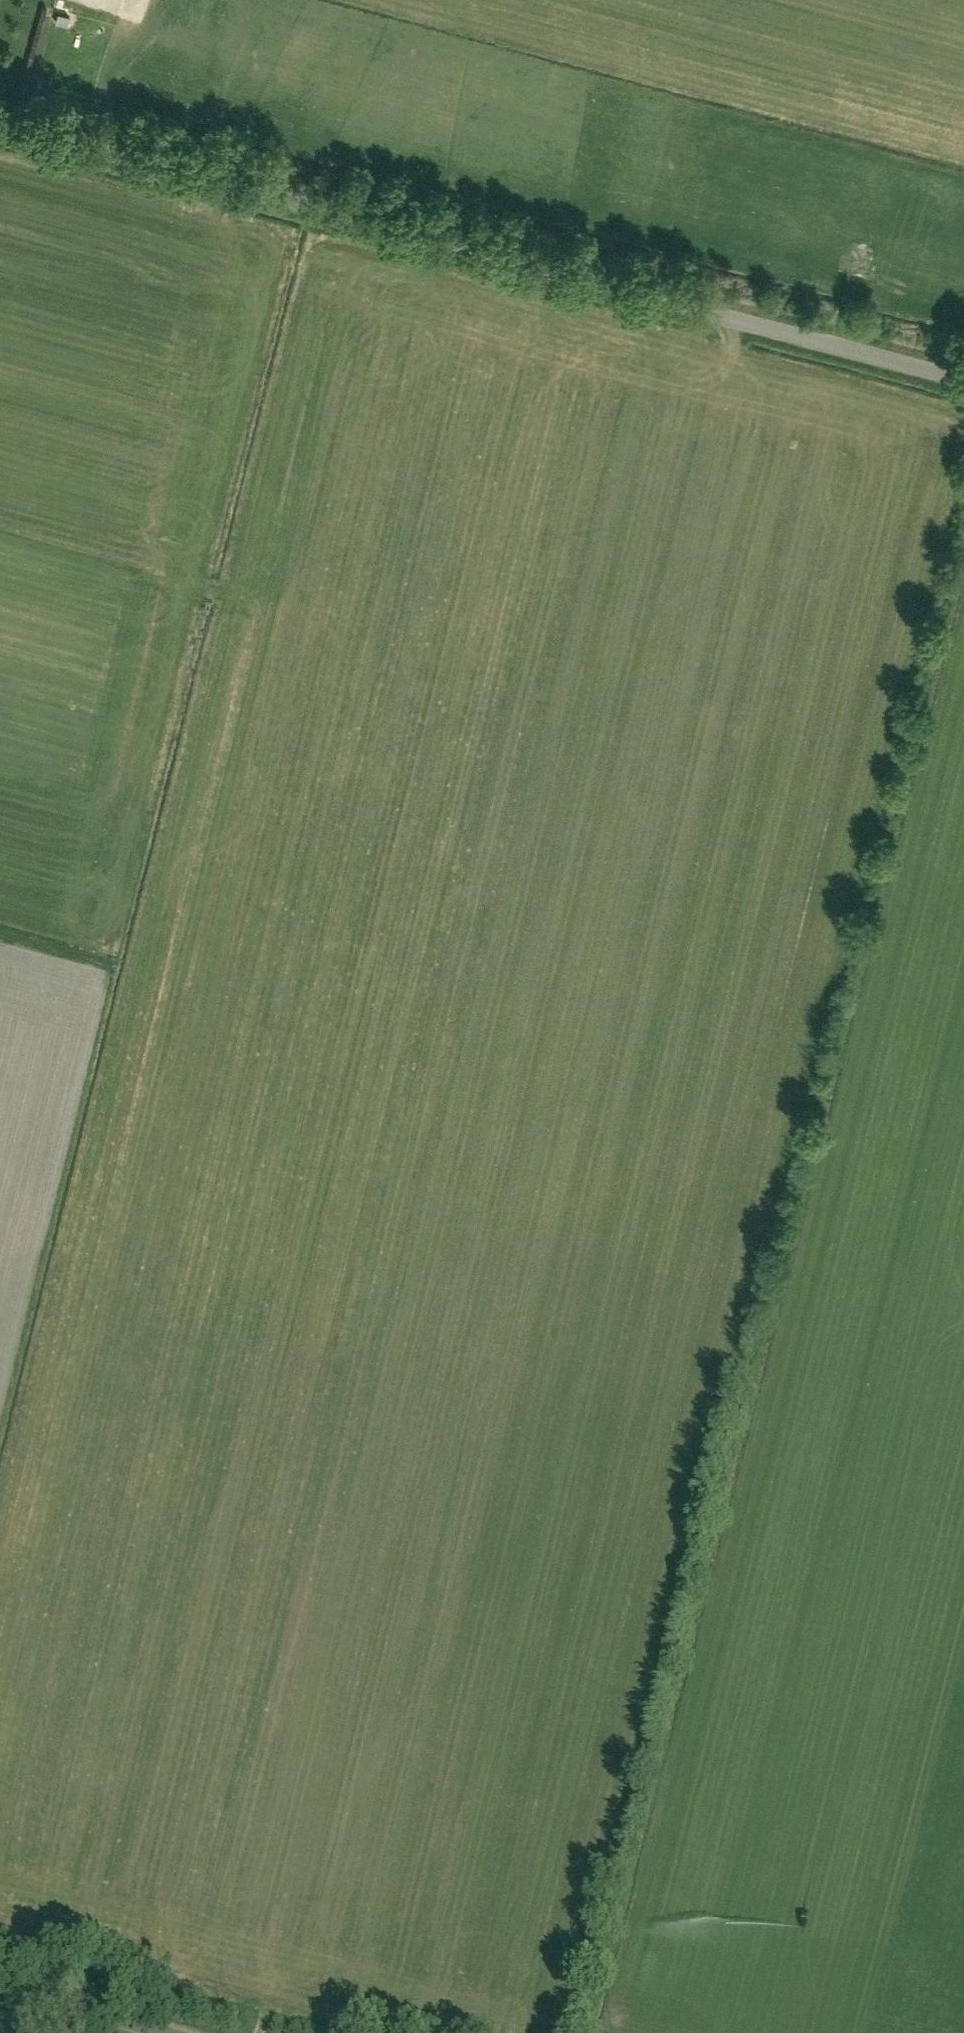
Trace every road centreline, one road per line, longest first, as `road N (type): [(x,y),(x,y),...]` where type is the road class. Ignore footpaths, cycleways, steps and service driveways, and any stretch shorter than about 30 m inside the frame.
road 1 (unclassified): [(963,377),(0,122)]
road 2 (unclassified): [(164,2032),(0,1990)]

